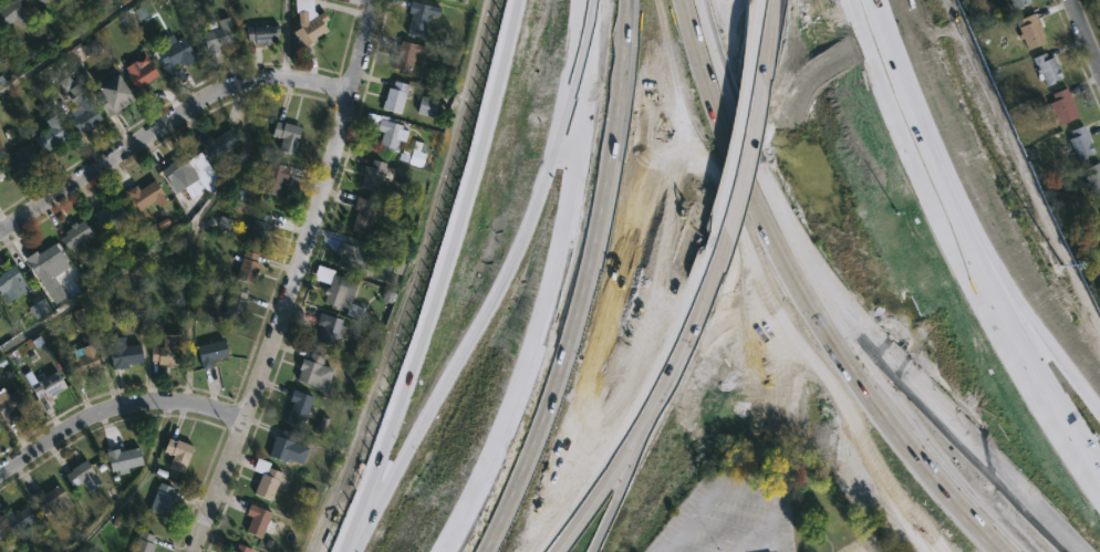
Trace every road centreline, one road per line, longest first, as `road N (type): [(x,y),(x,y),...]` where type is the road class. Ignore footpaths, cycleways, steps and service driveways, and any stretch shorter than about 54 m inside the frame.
road 1 (residential): [(376,0),(298,268),(191,551)]
road 2 (tertiary): [(523,0),(473,218),(358,551)]
road 3 (motorway): [(583,33),(552,168),(504,288),(361,548)]
road 4 (motorway): [(1085,551),(903,365),(789,222)]
road 5 (motorway): [(725,228),(818,371),(972,551)]
road 6 (residential): [(352,94),(248,82),(0,233)]
road 7 (motorway): [(725,228),(736,282),(795,389),(935,551)]
road 8 (motorway): [(789,222),(987,551)]
road 9 (motorway): [(538,551),(654,366),(706,237)]
road 10 (motorway): [(567,228),(541,335),(492,460),(443,551)]
road 11 (motorway): [(1099,471),(990,300),(931,168)]
road 12 (motorway): [(599,551),(694,340),(722,242)]
road 13 (motorway): [(1099,409),(931,168)]
road 14 (residential): [(245,419),(183,405),(137,405),(84,421),(0,475)]
road 15 (motorway): [(652,0),(681,112),(725,228)]
road 16 (motorway): [(703,0),(734,100),(789,222)]
road 17 (motorway): [(583,33),(567,228)]
road 18 (motorway): [(722,242),(762,53)]
road 19 (motorway): [(706,237),(747,54)]
road 20 (motorway): [(931,168),(866,0)]

